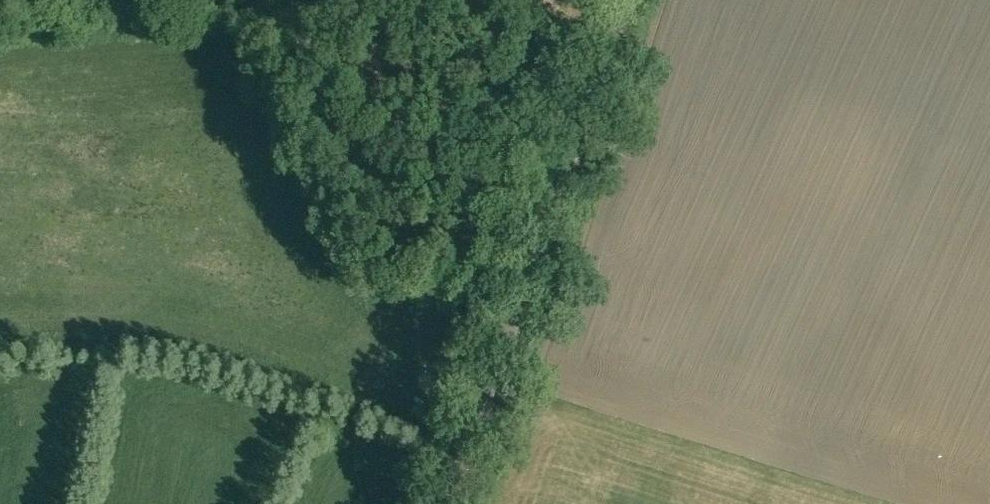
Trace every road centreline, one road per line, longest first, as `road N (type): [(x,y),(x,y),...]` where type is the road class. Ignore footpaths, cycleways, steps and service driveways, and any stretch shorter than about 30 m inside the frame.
road 1 (tertiary): [(446,503),(623,0)]

